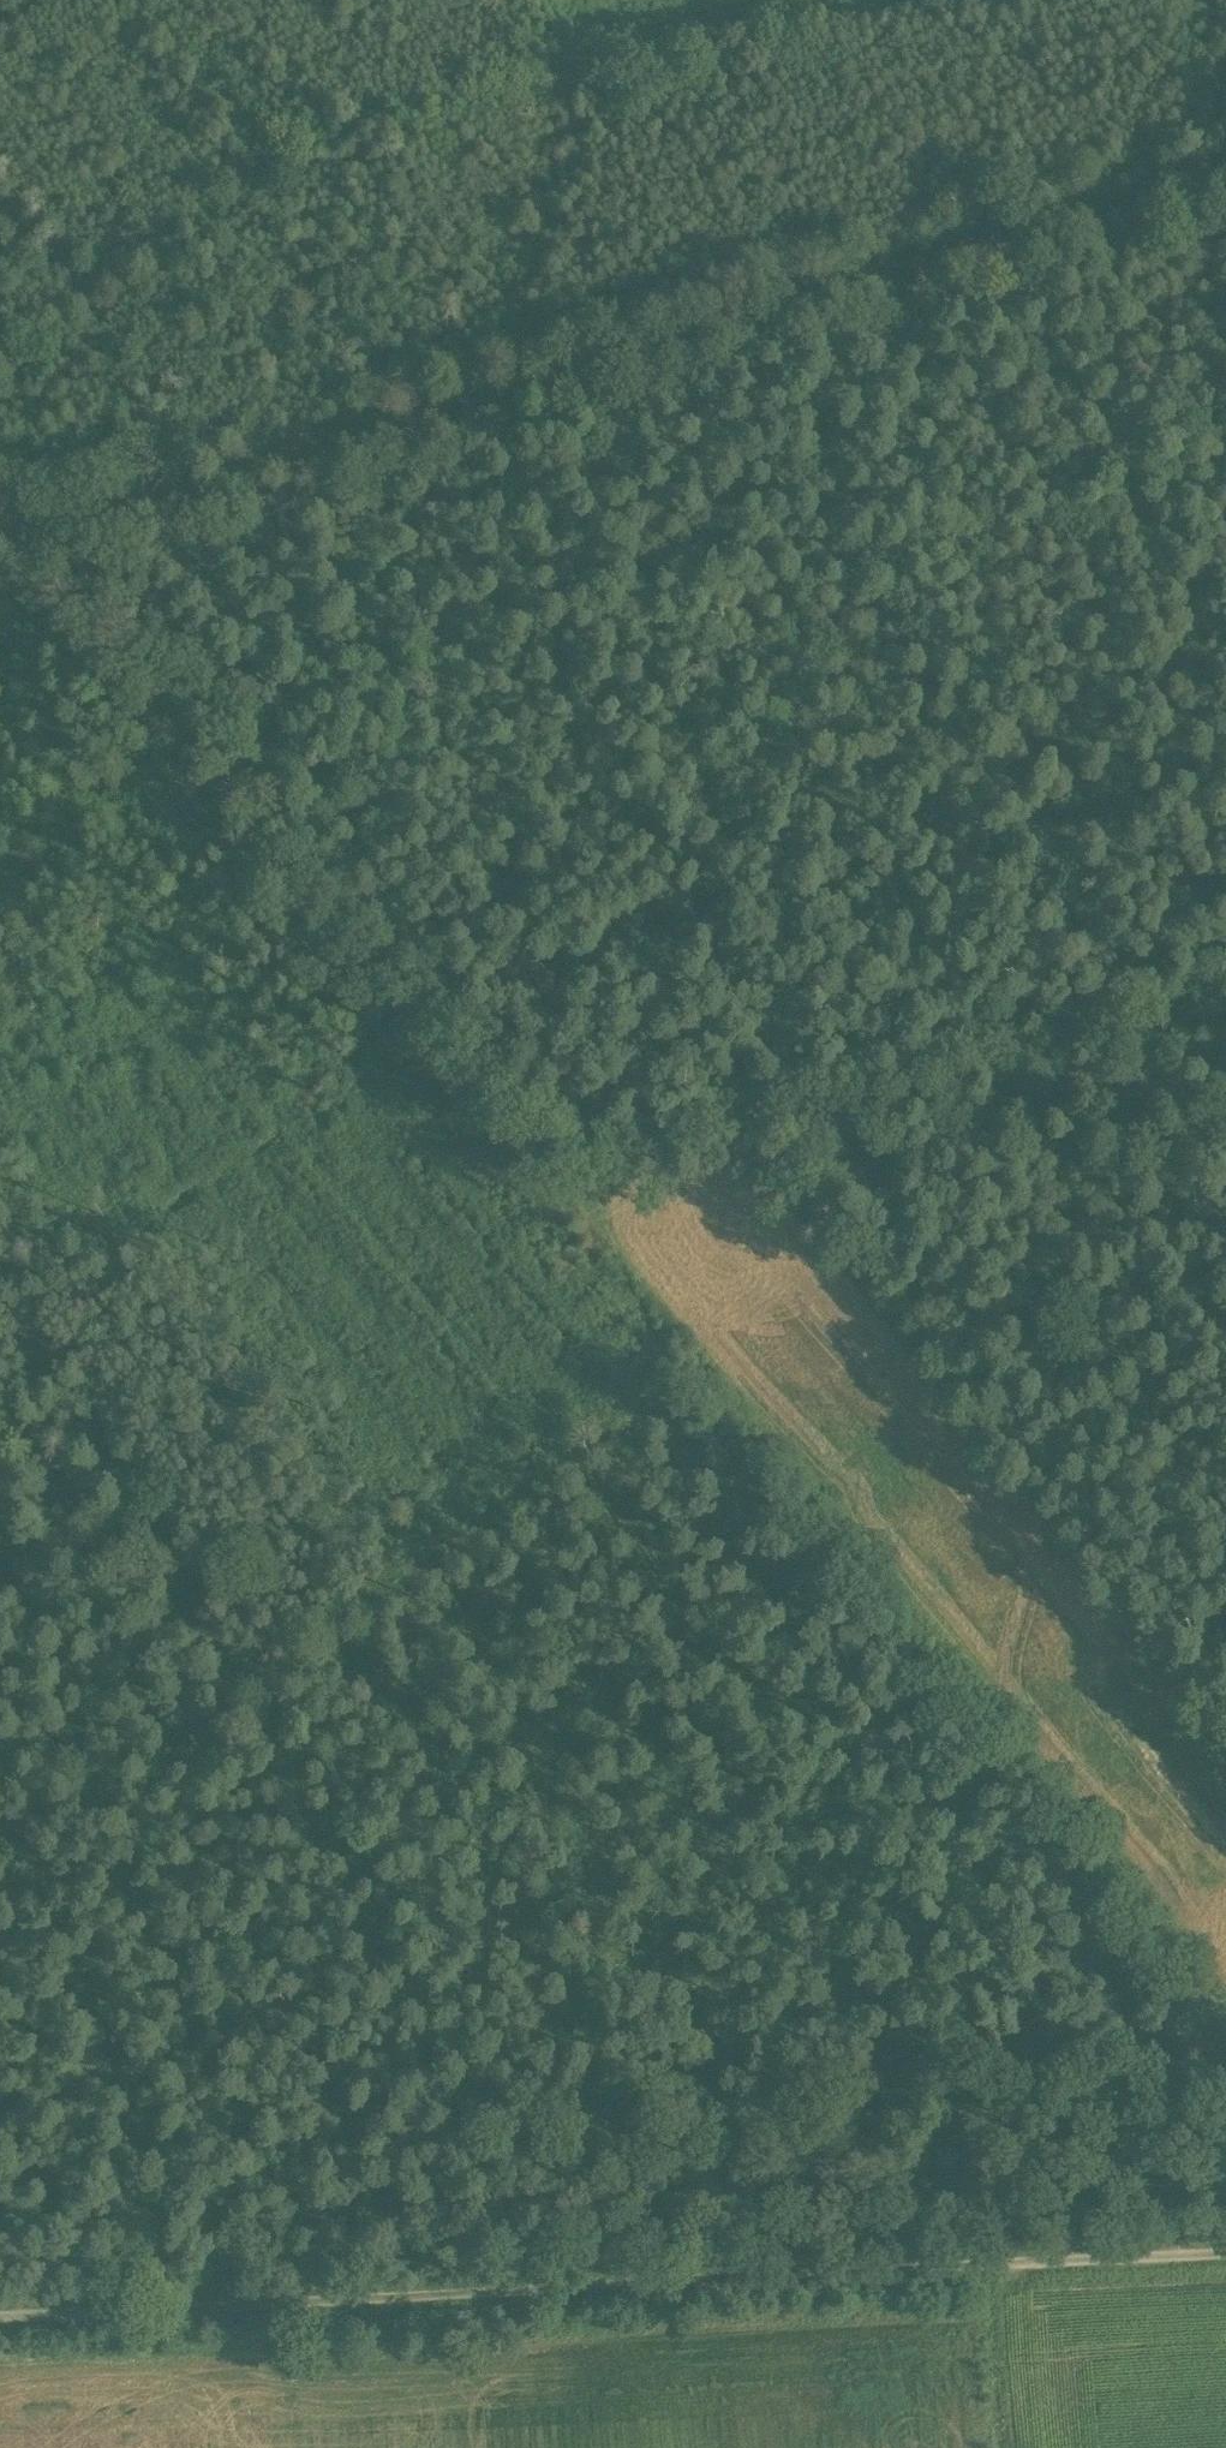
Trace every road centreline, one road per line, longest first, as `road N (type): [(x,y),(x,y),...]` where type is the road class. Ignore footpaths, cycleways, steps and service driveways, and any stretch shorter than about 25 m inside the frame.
road 1 (track): [(1225,2255),(0,2321)]

